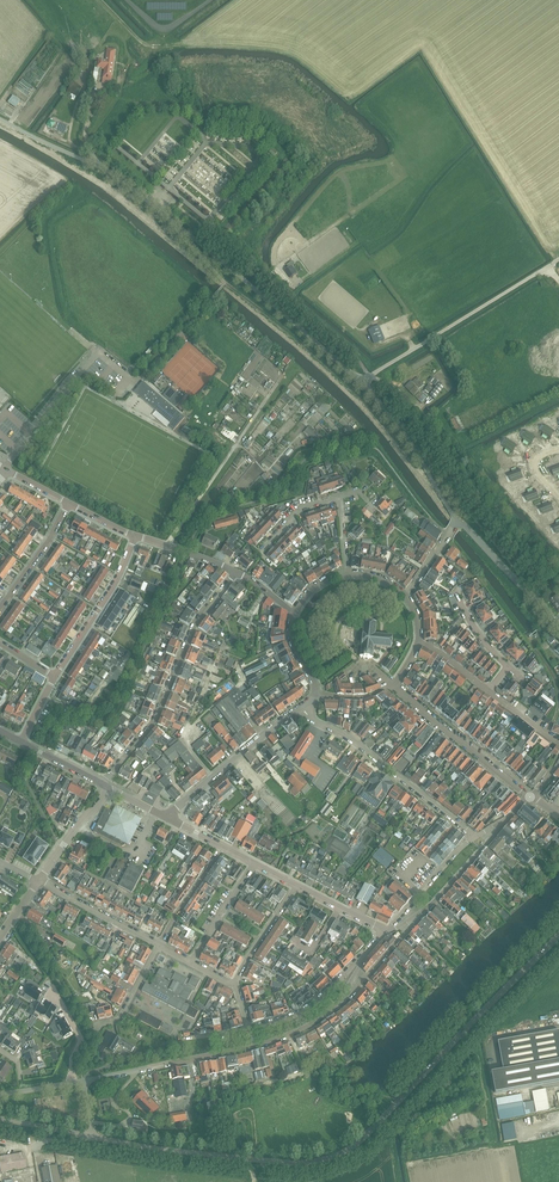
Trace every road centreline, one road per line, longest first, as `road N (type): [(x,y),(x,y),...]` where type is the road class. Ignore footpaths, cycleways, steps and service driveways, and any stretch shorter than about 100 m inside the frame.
road 1 (unclassified): [(94,1137),(286,1163),(331,1158),(367,1135),(558,935)]
road 2 (residential): [(82,1080),(291,1036),(347,998)]
road 3 (residential): [(235,572),(195,626),(158,716),(101,782)]
road 4 (unclassified): [(364,381),(181,229)]
road 5 (unclassified): [(558,260),(364,381)]
road 6 (residential): [(474,837),(301,707)]
road 7 (unclassified): [(181,229),(112,173),(0,120)]
road 8 (residential): [(5,468),(94,355),(128,378)]
road 9 (residential): [(530,797),(392,687)]
road 10 (residential): [(165,817),(301,707)]
road 11 (residential): [(55,676),(120,574),(136,535)]
road 12 (residential): [(558,627),(456,522)]
road 13 (residential): [(249,1030),(314,1005),(363,955)]
road 14 (residential): [(159,945),(38,880)]
road 15 (residential): [(474,837),(386,931)]
road 16 (residential): [(0,609),(69,503)]
road 17 (residential): [(424,911),(508,819)]

